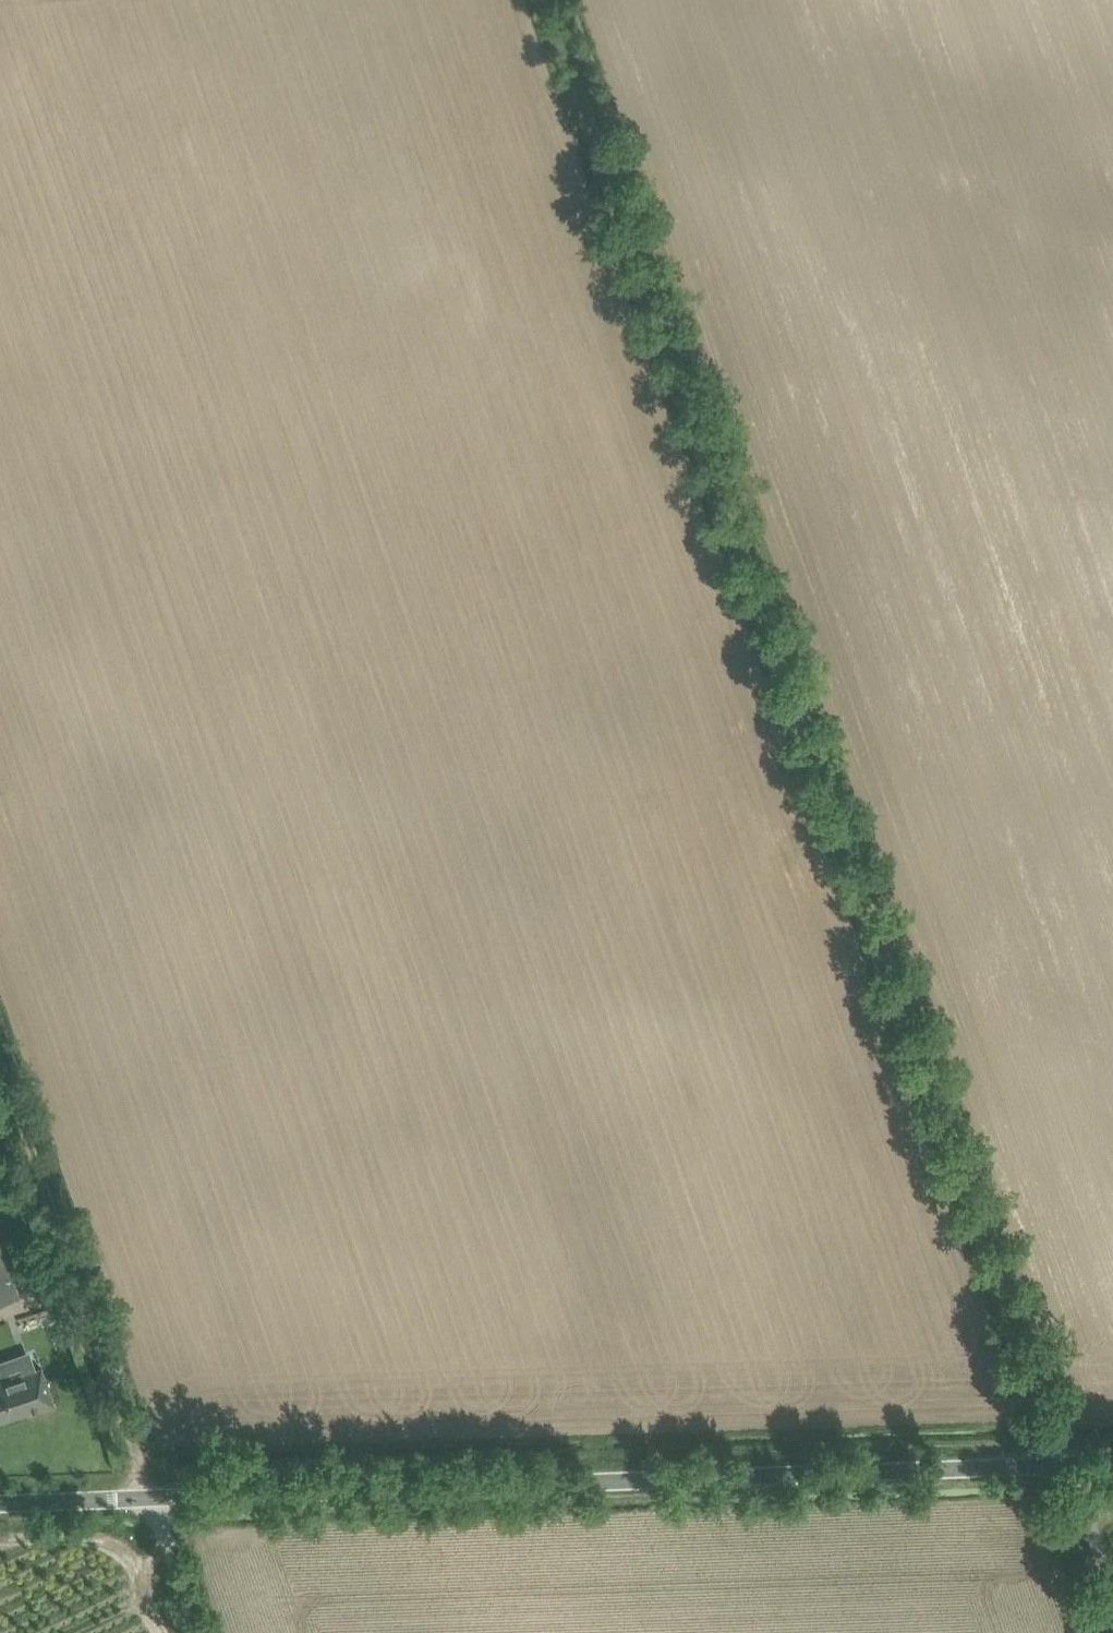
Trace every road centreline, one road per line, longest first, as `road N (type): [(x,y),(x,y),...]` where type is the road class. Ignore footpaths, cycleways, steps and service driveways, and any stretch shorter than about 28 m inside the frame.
road 1 (unclassified): [(0,1511),(1112,1475)]
road 2 (track): [(155,1506),(198,1632)]

